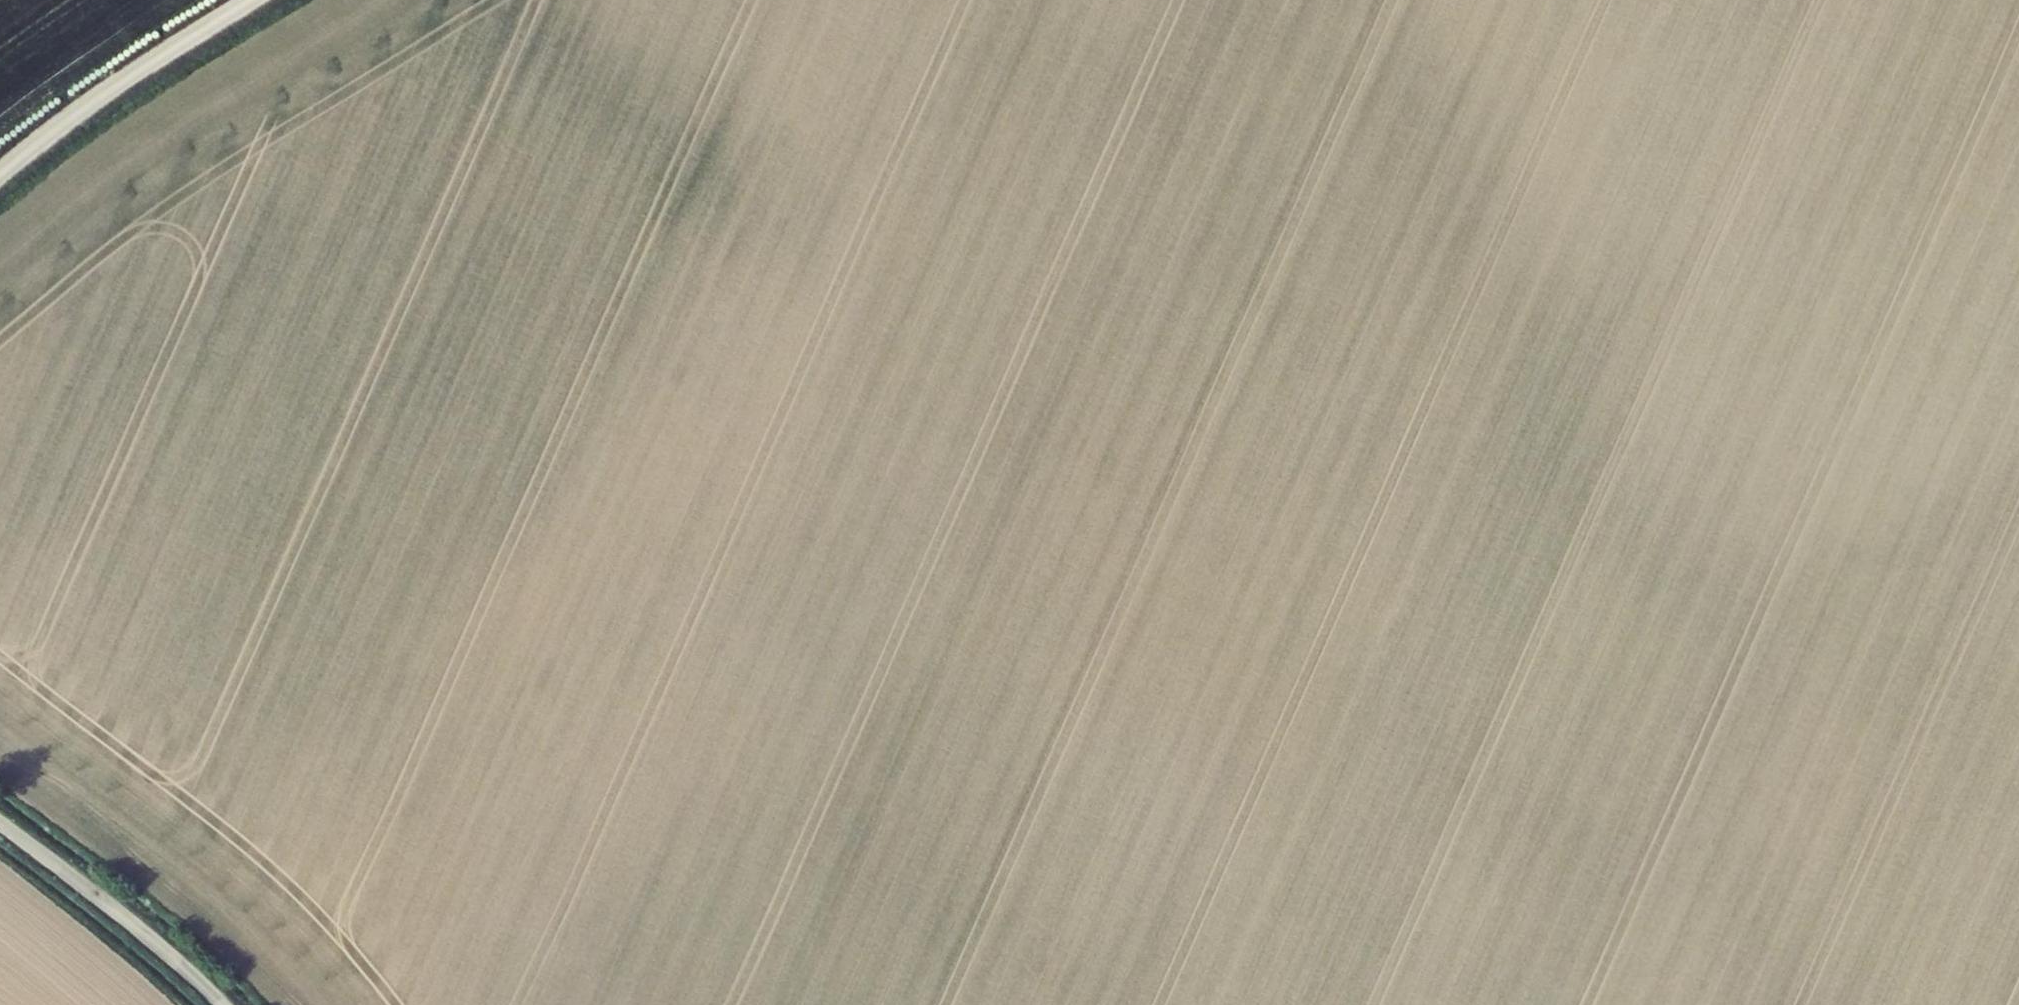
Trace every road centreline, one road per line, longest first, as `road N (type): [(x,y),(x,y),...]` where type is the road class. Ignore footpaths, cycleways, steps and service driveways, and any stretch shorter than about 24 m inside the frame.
road 1 (unclassified): [(253,0),(131,75),(0,172)]
road 2 (residential): [(0,822),(222,1004)]

